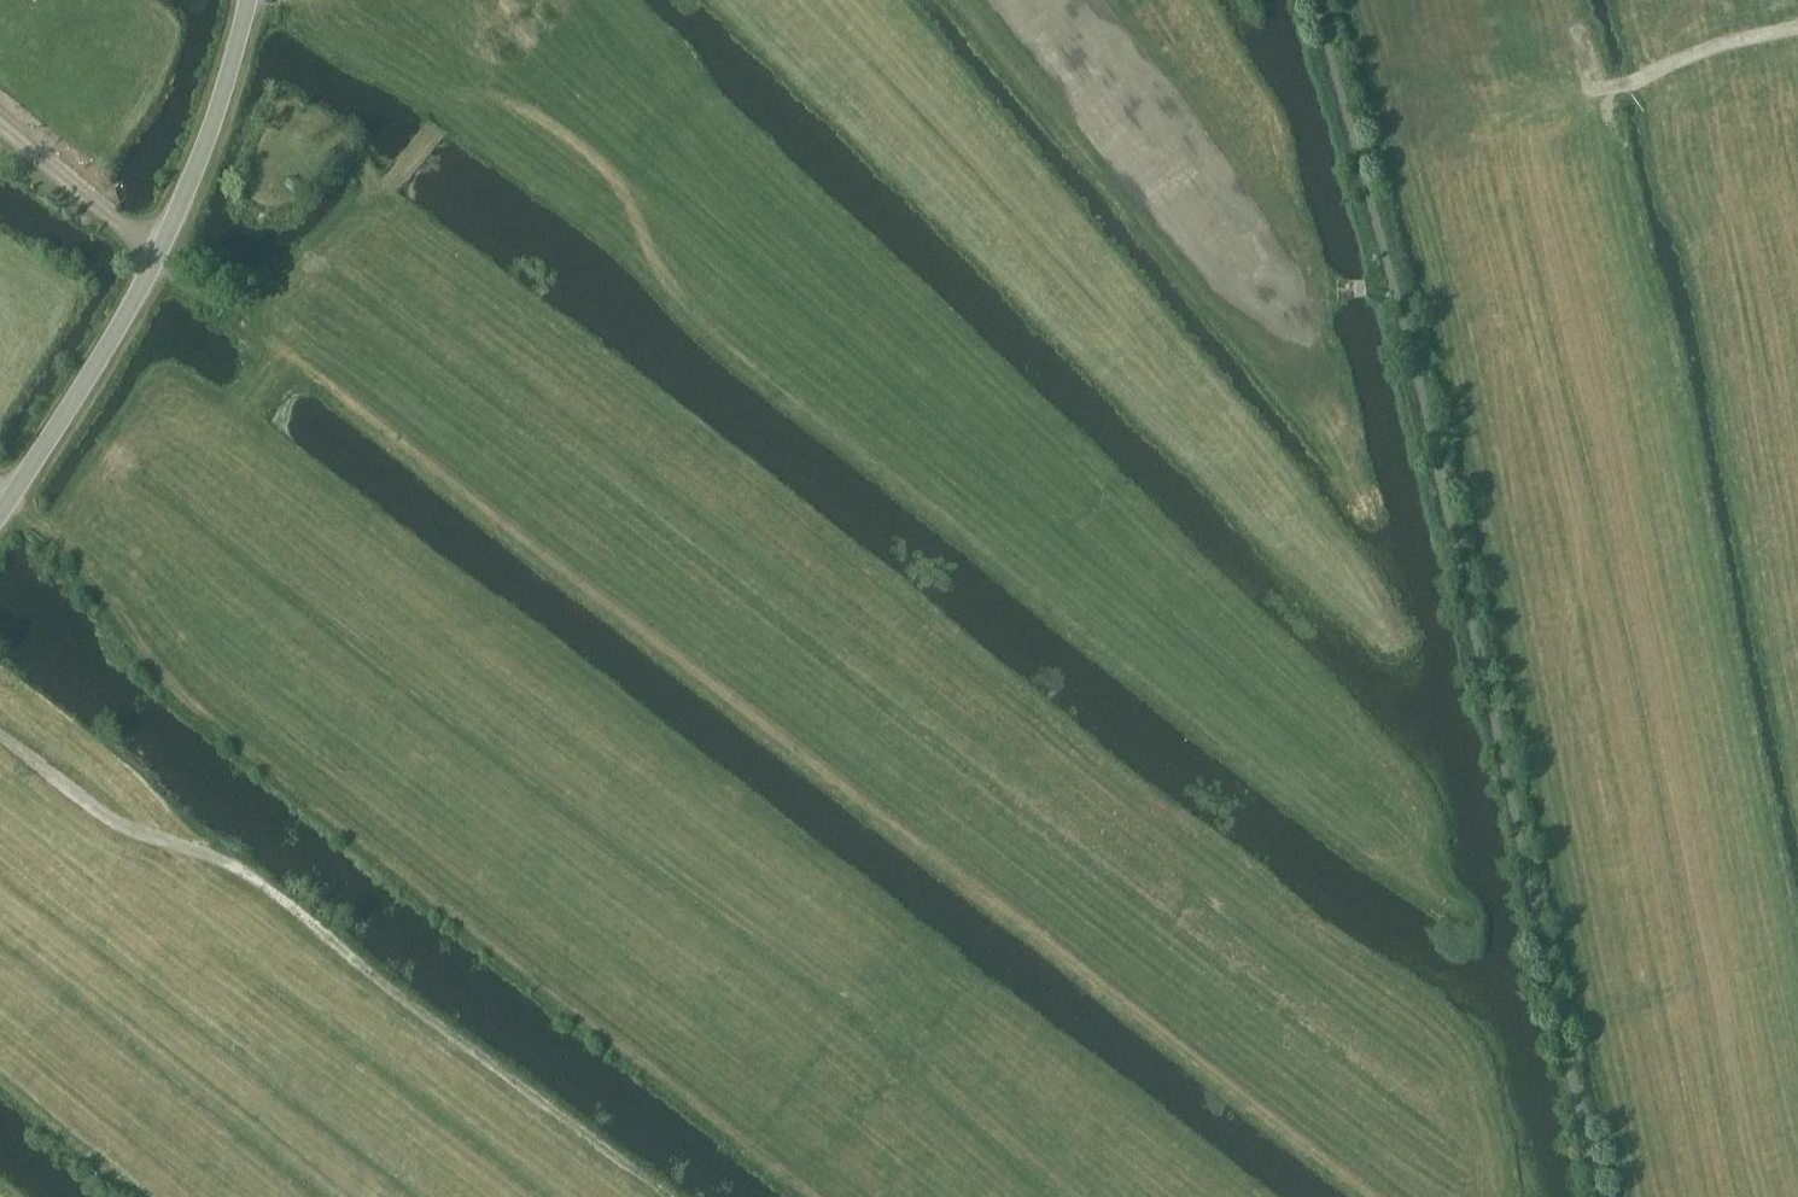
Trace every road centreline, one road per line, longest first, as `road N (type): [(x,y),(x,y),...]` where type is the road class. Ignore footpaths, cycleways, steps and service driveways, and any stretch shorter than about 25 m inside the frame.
road 1 (unclassified): [(0,513),(159,252),(233,61),(247,0)]
road 2 (track): [(1797,32),(1708,50),(1628,85),(1595,90),(1582,43)]

